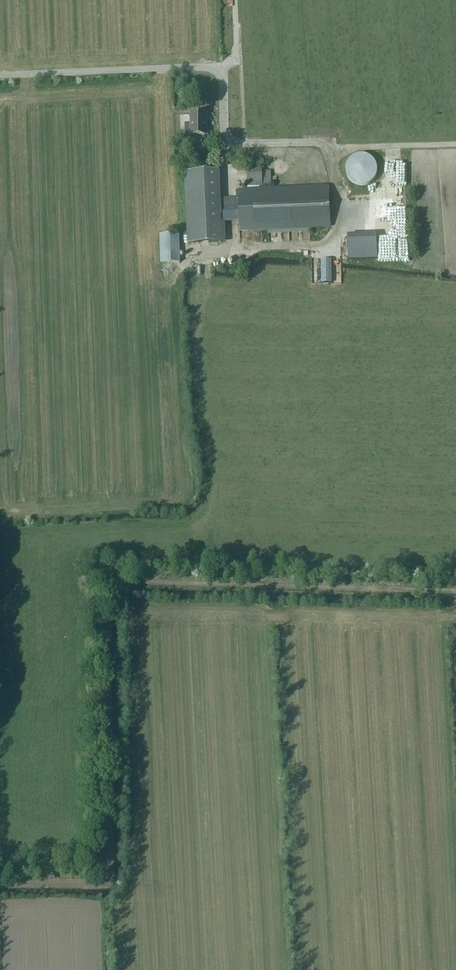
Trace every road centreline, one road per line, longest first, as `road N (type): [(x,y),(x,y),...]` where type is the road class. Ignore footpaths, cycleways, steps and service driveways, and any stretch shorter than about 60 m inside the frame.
road 1 (track): [(455,591),(109,585),(111,885),(0,884)]
road 2 (track): [(226,139),(455,146)]

